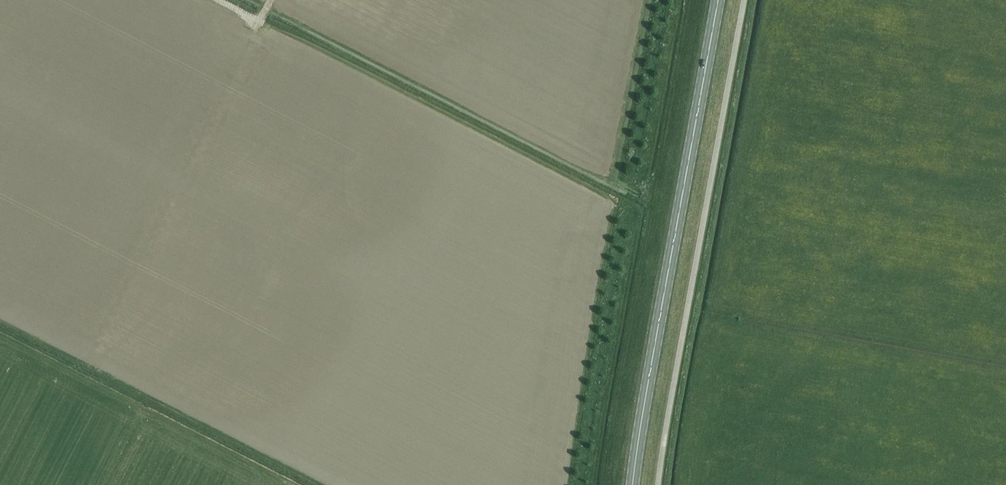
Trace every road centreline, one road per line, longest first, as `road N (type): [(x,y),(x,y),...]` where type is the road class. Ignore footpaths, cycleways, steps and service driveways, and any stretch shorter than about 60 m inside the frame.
road 1 (primary): [(633,484),(720,0)]

